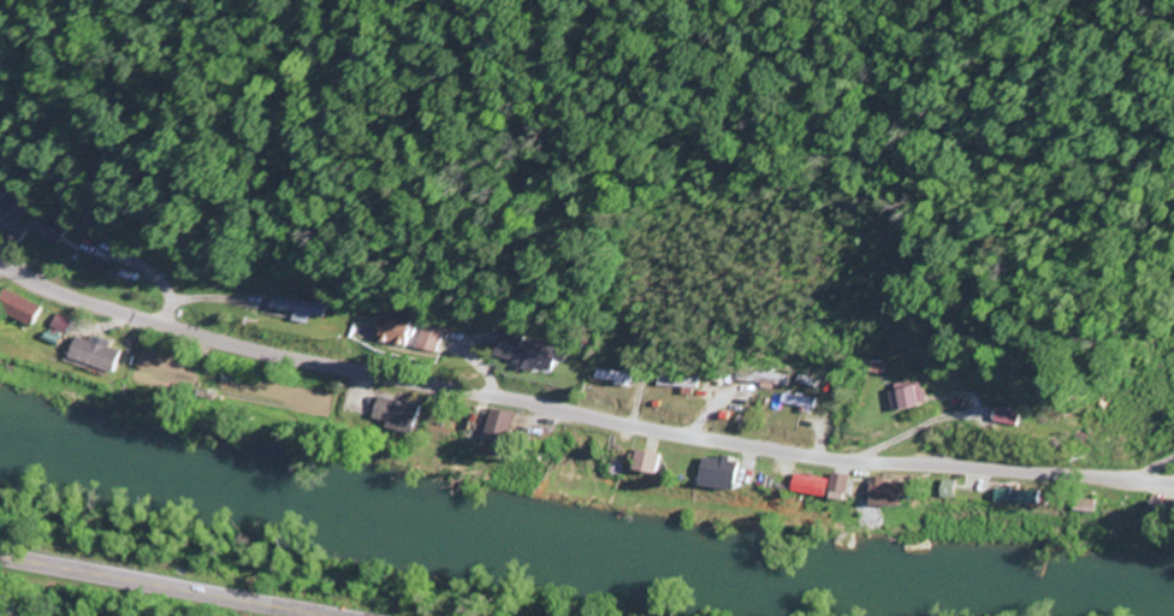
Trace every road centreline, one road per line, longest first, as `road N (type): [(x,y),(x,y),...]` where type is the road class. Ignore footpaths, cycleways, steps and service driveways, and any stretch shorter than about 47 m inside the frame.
road 1 (residential): [(1173,484),(834,461),(682,437),(227,345),(64,297),(0,264)]
road 2 (primary): [(326,615),(0,557)]

